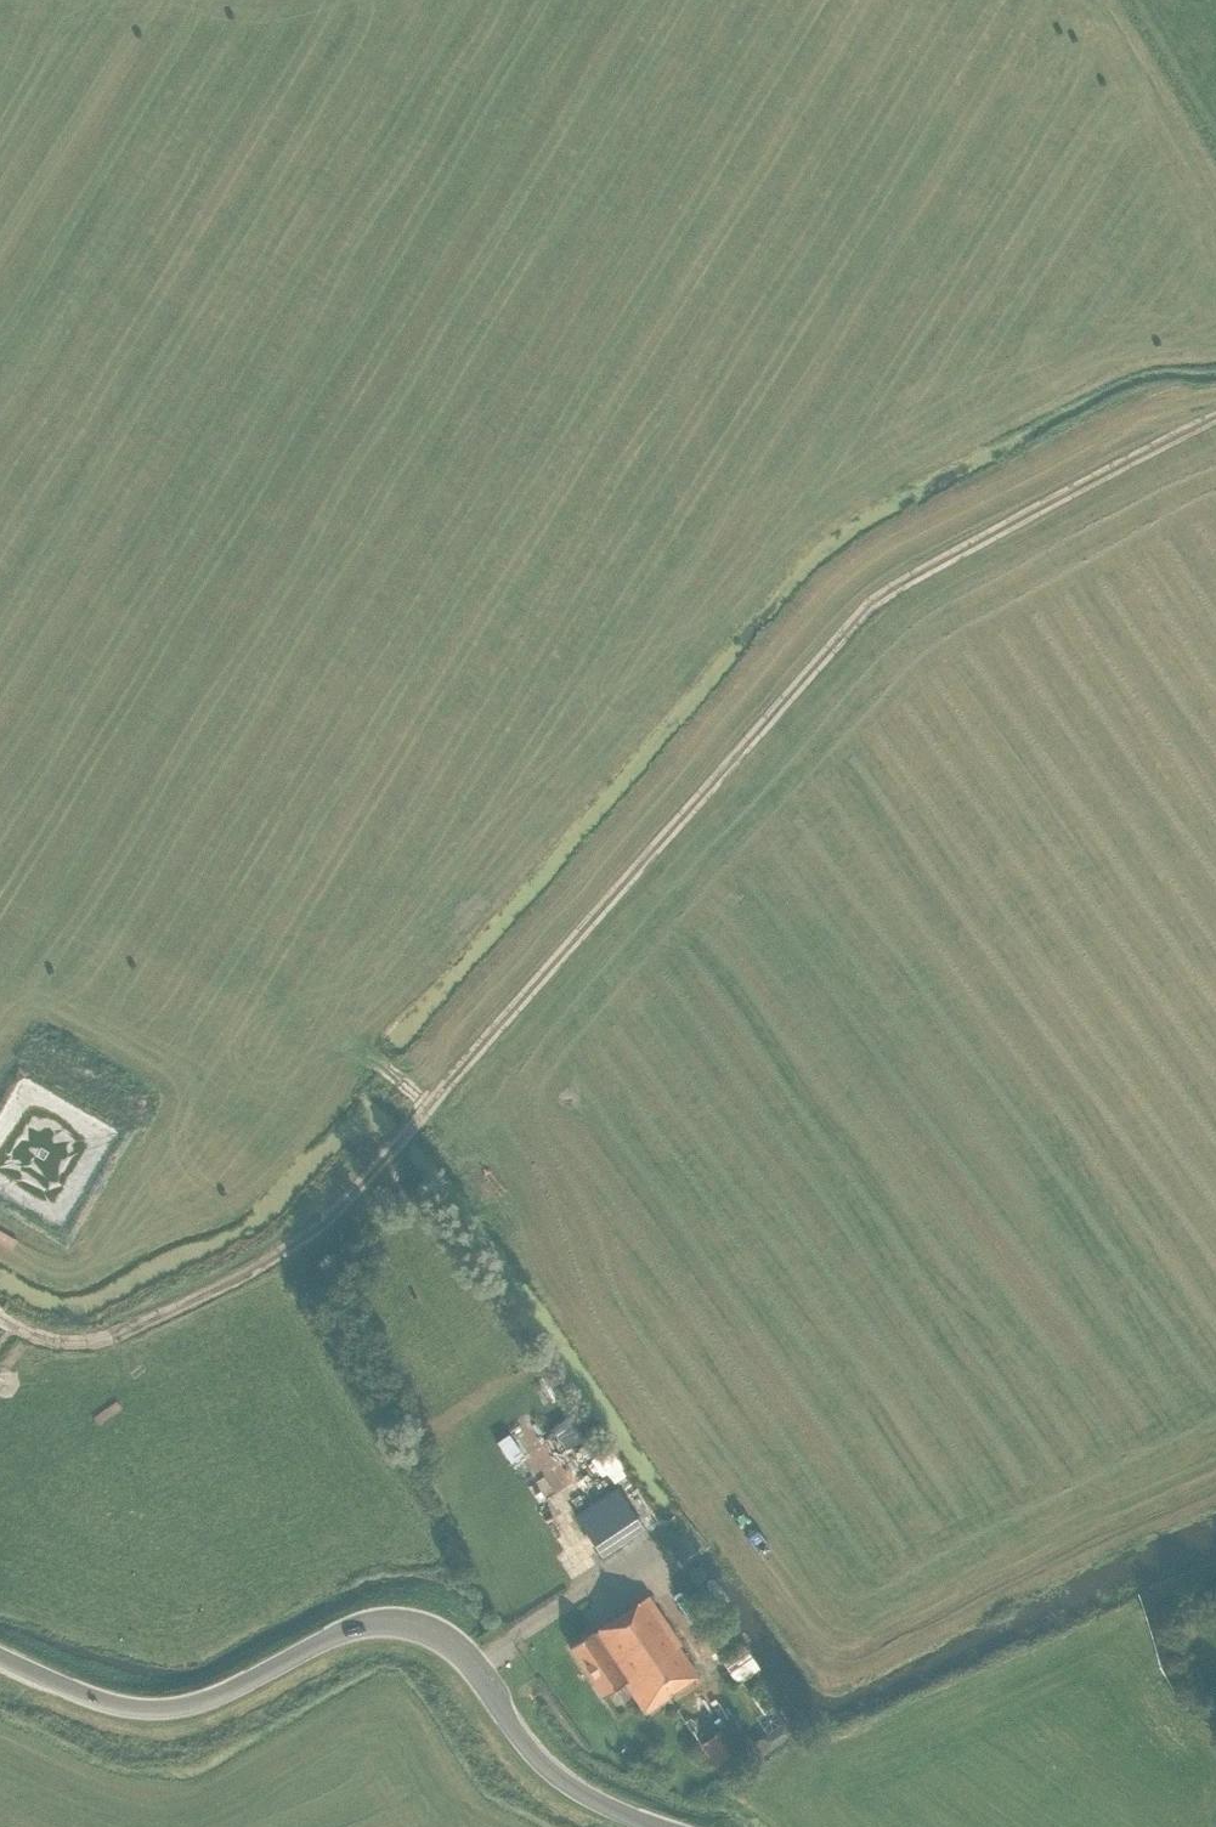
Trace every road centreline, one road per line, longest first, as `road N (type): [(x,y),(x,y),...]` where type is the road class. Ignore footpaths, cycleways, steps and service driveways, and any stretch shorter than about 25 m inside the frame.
road 1 (track): [(0,1317),(46,1340),(121,1335),(301,1241),(349,1198),(867,607),(1215,415)]
road 2 (tertiary): [(655,1826),(562,1781),(462,1660),(417,1630),(388,1625),(344,1631),(217,1697),(154,1709),(94,1698),(0,1656)]

